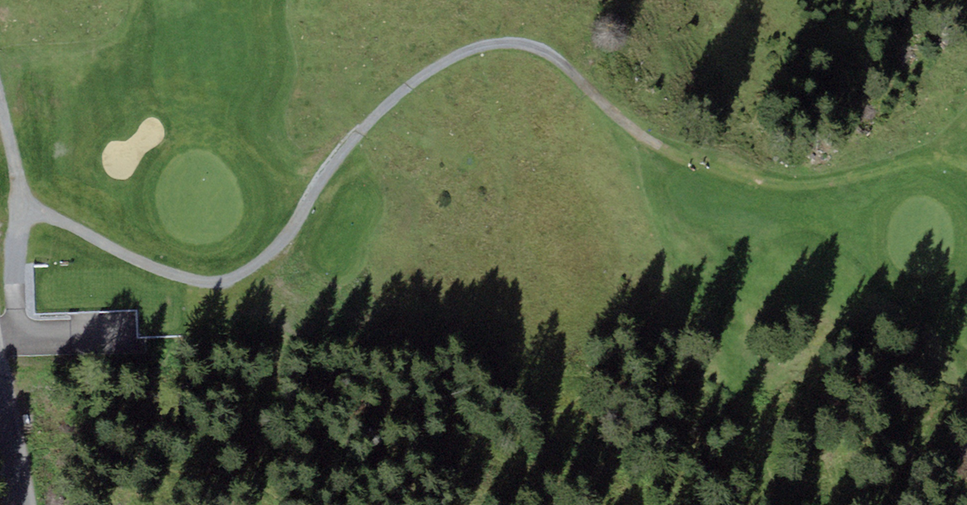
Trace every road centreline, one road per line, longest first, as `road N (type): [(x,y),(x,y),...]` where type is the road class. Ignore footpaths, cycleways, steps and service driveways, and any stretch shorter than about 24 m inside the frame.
road 1 (track): [(34,284),(172,299),(248,287),(270,273),(350,144),(410,82),(488,38),(538,44),(562,59),(635,135),(697,178),(776,192),(966,163)]
road 2 (track): [(0,124),(34,284),(0,318)]
road 3 (residential): [(22,504),(0,377)]

